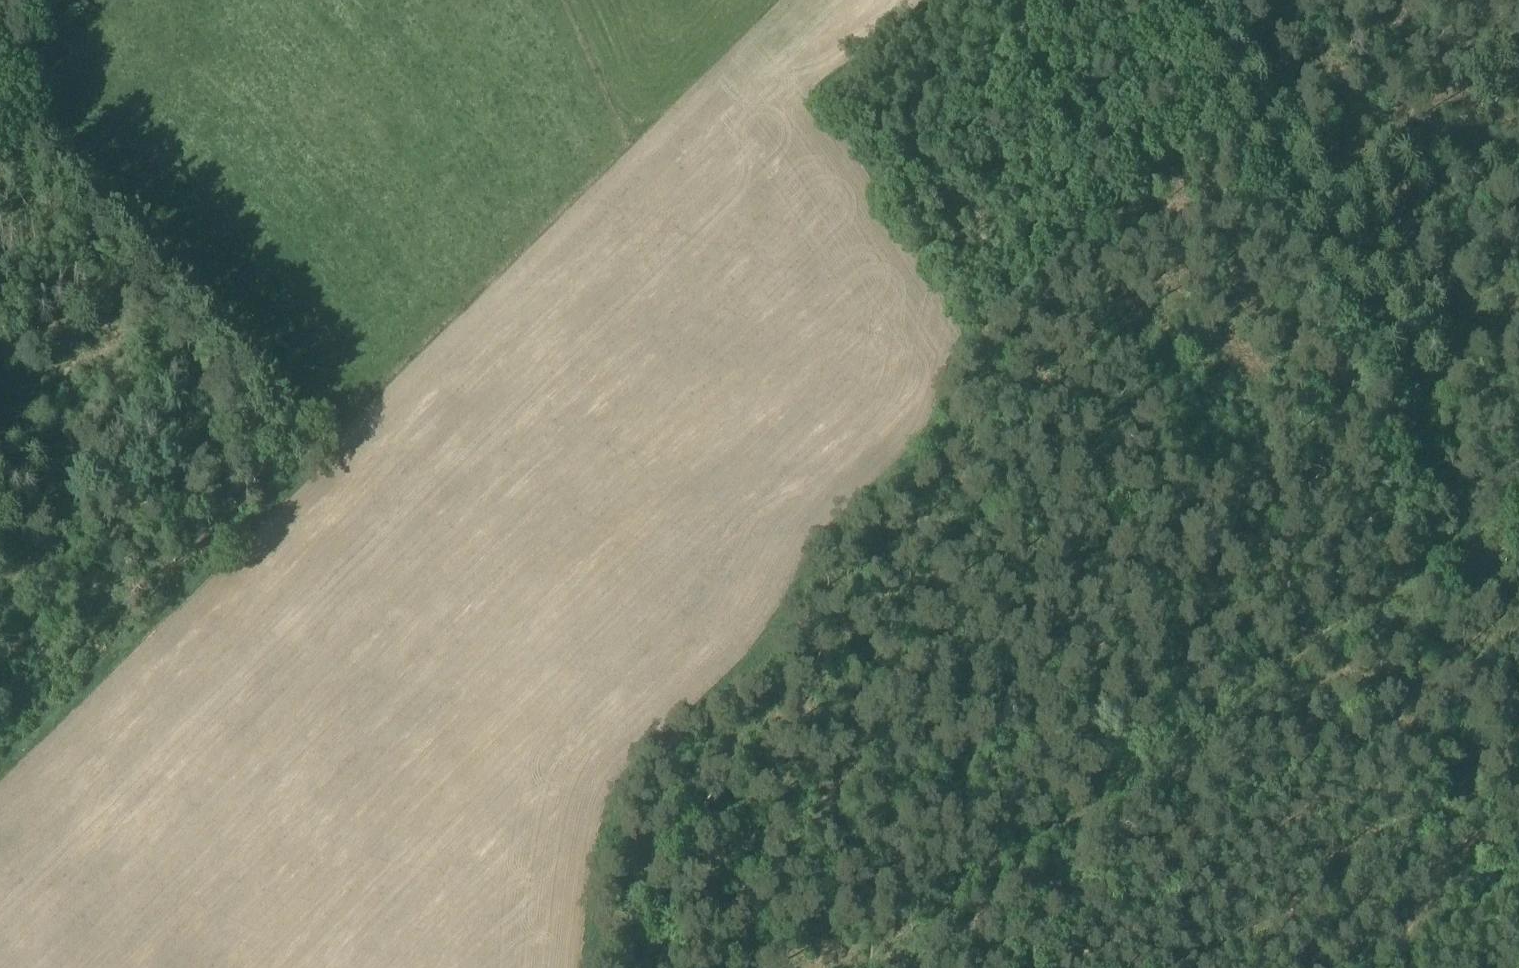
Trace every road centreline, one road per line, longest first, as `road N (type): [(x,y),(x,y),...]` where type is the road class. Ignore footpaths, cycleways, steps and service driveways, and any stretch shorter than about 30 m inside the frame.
road 1 (track): [(1518,744),(1462,798),(1443,889),(1423,925),(1369,967)]
road 2 (track): [(1247,107),(1190,0)]

